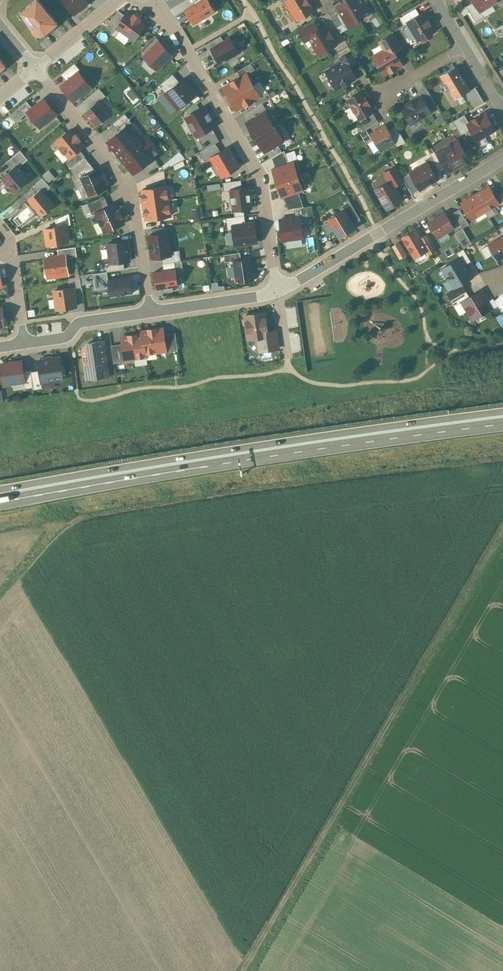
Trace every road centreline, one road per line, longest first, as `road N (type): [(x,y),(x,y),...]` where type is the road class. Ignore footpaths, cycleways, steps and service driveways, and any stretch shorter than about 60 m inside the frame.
road 1 (track): [(243,970),(502,529)]
road 2 (trunk): [(0,501),(502,422)]
road 3 (trunk): [(502,410),(0,488)]
road 4 (residential): [(154,0),(259,173),(276,291)]
road 5 (residential): [(36,69),(125,187),(150,310)]
road 6 (residential): [(502,157),(276,291)]
road 7 (residential): [(150,310),(80,322),(64,336),(25,342)]
road 8 (residential): [(276,291),(150,310)]

